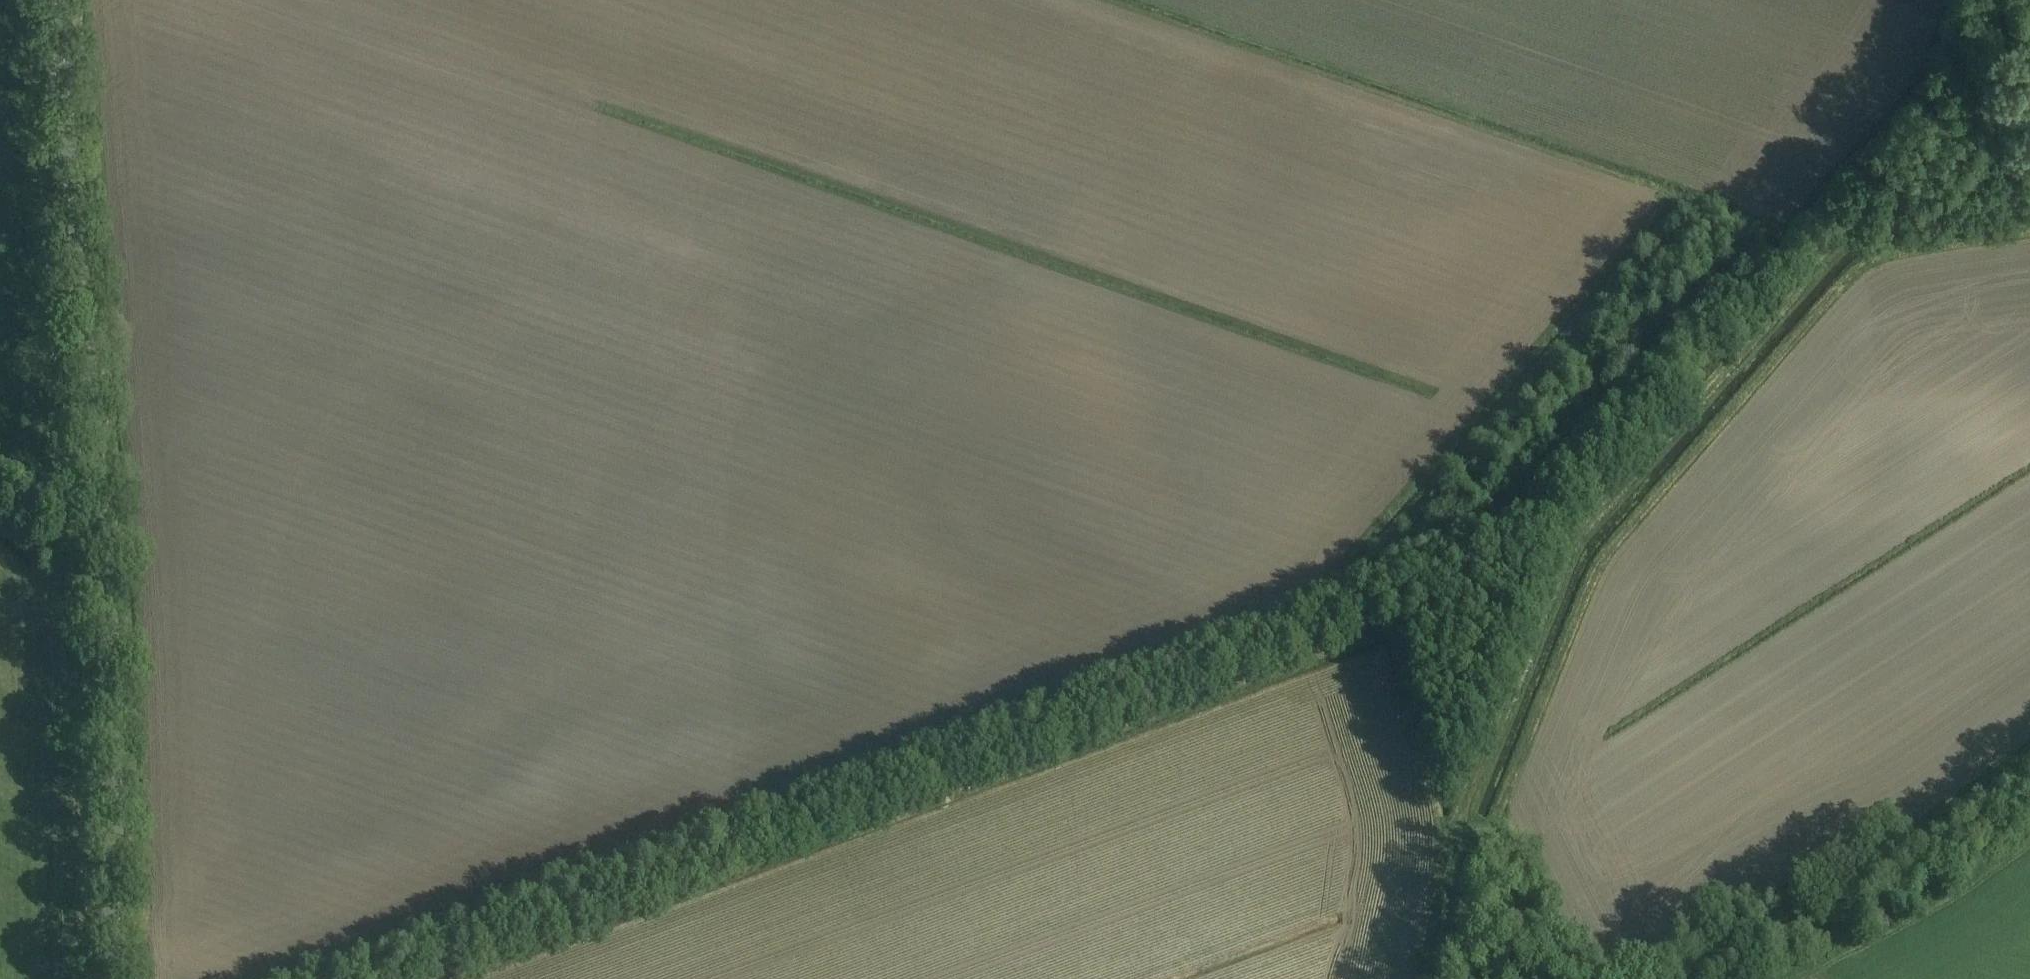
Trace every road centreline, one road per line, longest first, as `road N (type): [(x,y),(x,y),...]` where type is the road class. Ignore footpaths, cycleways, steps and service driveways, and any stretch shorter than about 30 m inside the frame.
road 1 (tertiary): [(113,978),(108,599),(56,0)]
road 2 (track): [(1700,978),(1901,856),(2029,765)]

